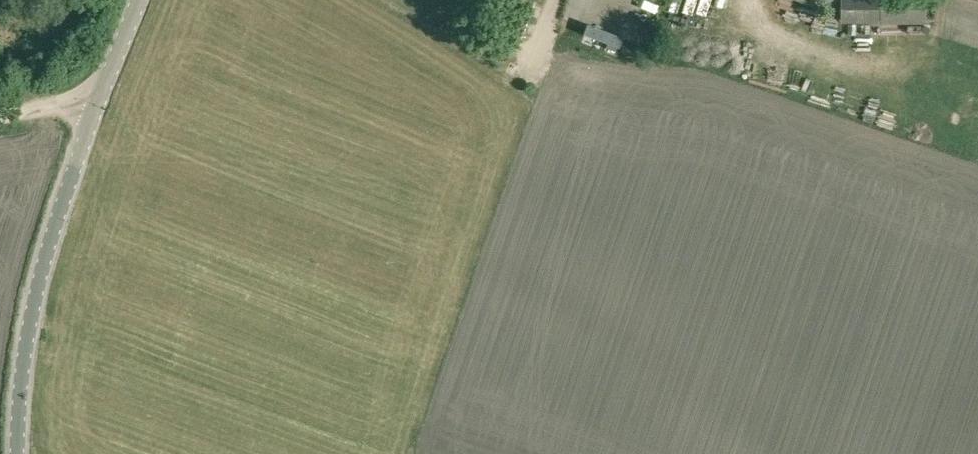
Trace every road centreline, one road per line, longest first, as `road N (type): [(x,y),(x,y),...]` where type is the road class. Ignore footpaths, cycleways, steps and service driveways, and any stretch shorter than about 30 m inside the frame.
road 1 (unclassified): [(17,453),(44,258),(135,0)]

